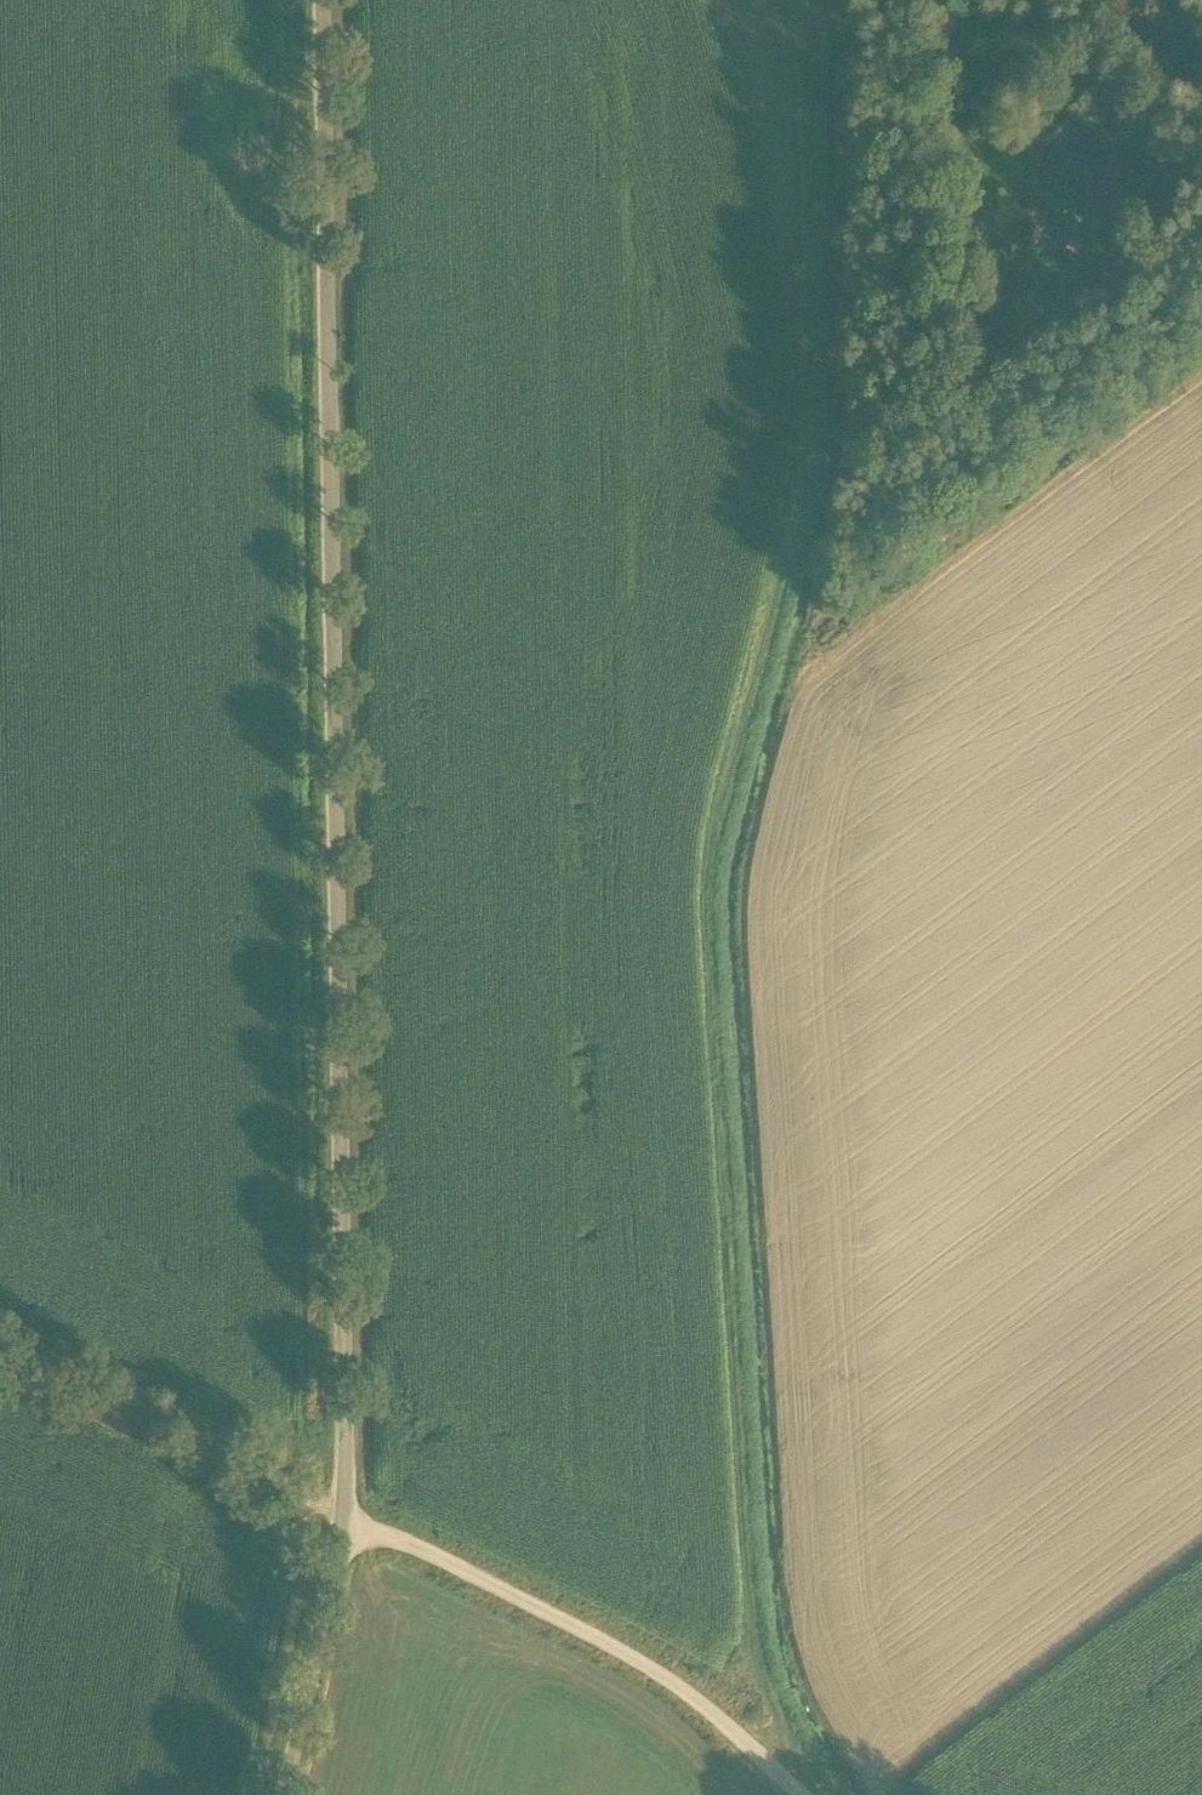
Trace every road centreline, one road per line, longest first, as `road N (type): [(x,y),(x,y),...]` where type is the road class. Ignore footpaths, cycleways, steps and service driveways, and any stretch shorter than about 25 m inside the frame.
road 1 (track): [(828,1794),(794,1712),(772,1623),(754,1456),(723,892),(834,416),(824,0)]
road 2 (unclassified): [(280,1794),(340,1515),(329,1151),(334,817),(321,0)]
road 3 (track): [(340,1515),(528,1599),(629,1658),(796,1794)]
road 4 (track): [(340,1515),(0,1347)]

